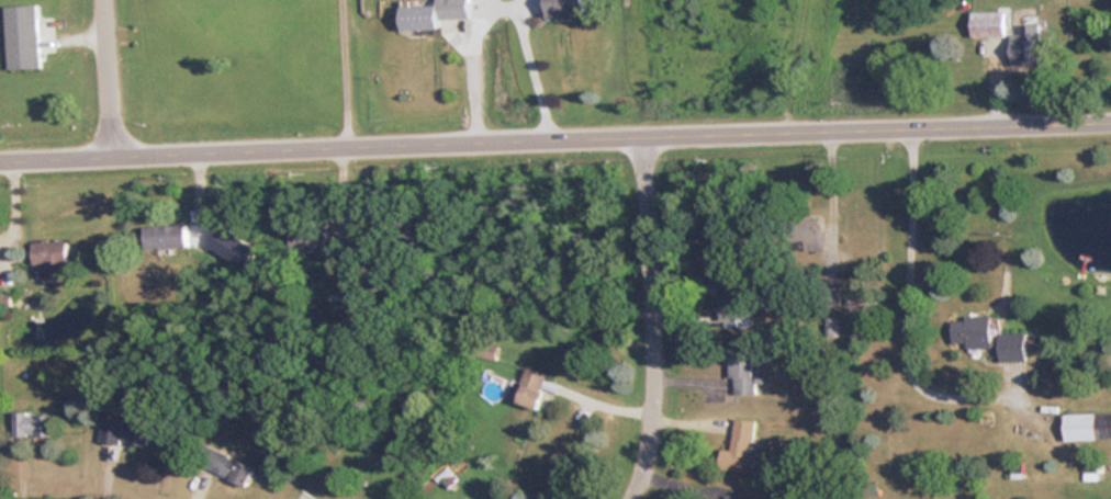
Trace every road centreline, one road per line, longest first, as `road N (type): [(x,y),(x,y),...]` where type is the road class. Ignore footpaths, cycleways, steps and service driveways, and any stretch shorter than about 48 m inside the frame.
road 1 (tertiary): [(0,156),(1110,113)]
road 2 (residential): [(643,133),(658,382),(655,431),(636,498)]
road 3 (residential): [(120,150),(111,0)]

